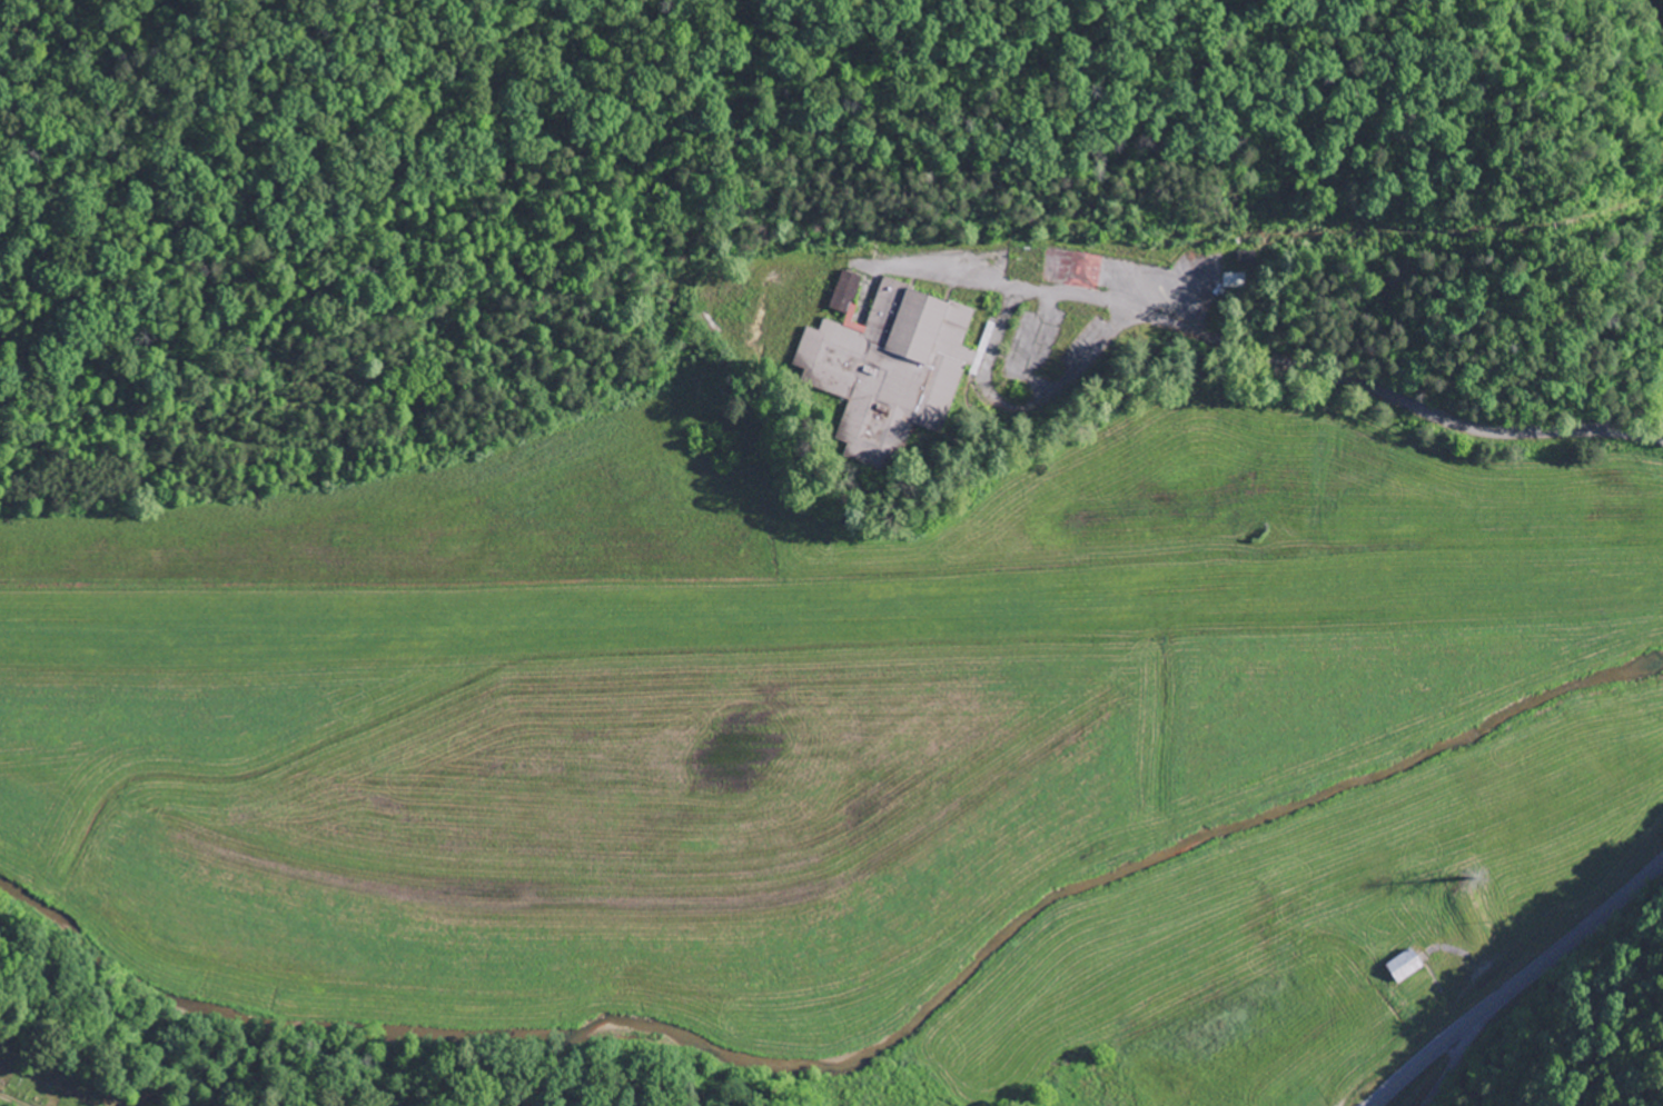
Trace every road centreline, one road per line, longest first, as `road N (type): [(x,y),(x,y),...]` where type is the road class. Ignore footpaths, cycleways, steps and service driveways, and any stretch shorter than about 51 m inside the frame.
road 1 (residential): [(1662,443),(1472,430),(1182,329)]
road 2 (residential): [(1010,302),(984,377),(1006,408),(1045,399),(1121,322),(1138,318),(1182,329)]
road 3 (secondary): [(1662,862),(1485,1010)]
road 4 (residential): [(1182,329),(1067,291),(1026,288),(1010,302)]
road 5 (secondary): [(1377,1105),(1485,1010)]

